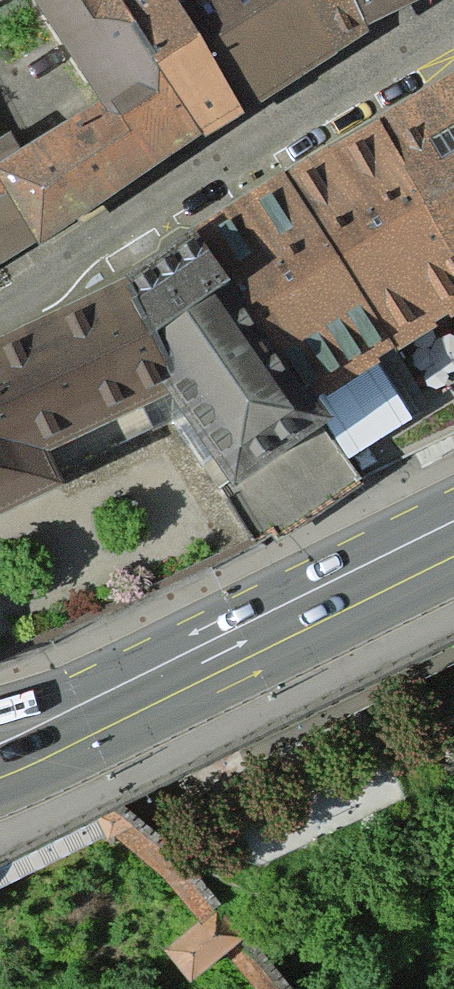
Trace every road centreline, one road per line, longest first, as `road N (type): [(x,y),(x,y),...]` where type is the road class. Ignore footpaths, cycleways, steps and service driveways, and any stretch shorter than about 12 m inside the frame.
road 1 (residential): [(0,304),(453,27)]
road 2 (secondary): [(0,744),(84,711),(453,529)]

